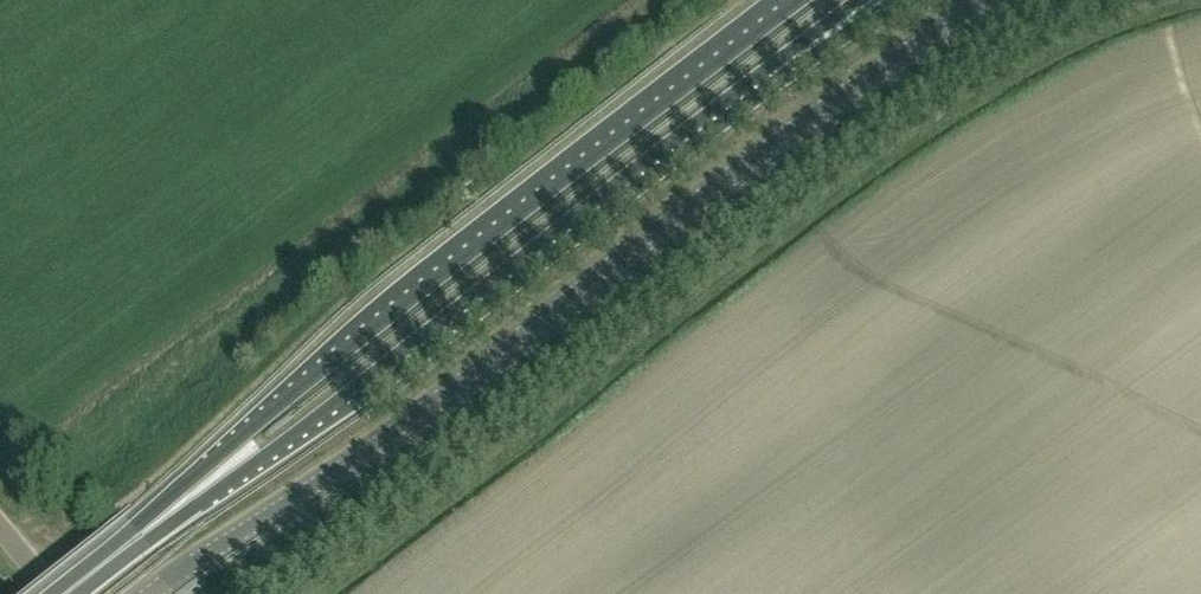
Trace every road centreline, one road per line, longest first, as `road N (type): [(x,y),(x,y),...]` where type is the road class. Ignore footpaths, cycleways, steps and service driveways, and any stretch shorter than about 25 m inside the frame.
road 1 (unclassified): [(150,593),(410,419),(729,175),(988,0)]
road 2 (trunk): [(802,0),(257,420),(134,541)]
road 3 (trunk): [(134,541),(280,446),(766,70)]
road 4 (trunk): [(766,70),(892,0)]

